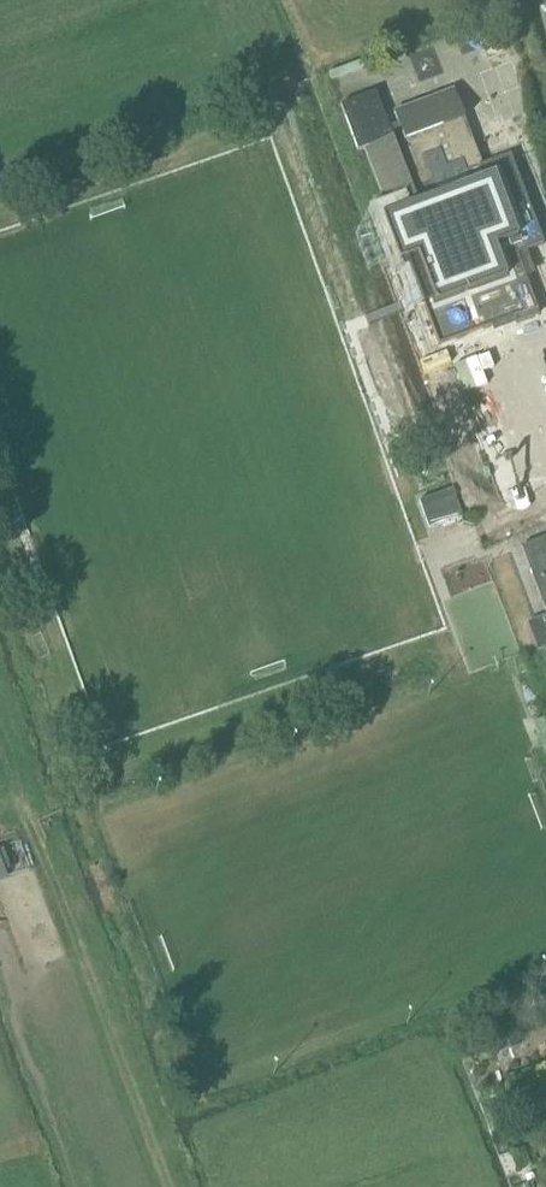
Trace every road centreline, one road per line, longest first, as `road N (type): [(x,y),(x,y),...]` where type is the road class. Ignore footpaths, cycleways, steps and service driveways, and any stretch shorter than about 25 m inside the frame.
road 1 (track): [(0,692),(176,1186)]
road 2 (track): [(513,0),(533,47),(545,119)]

